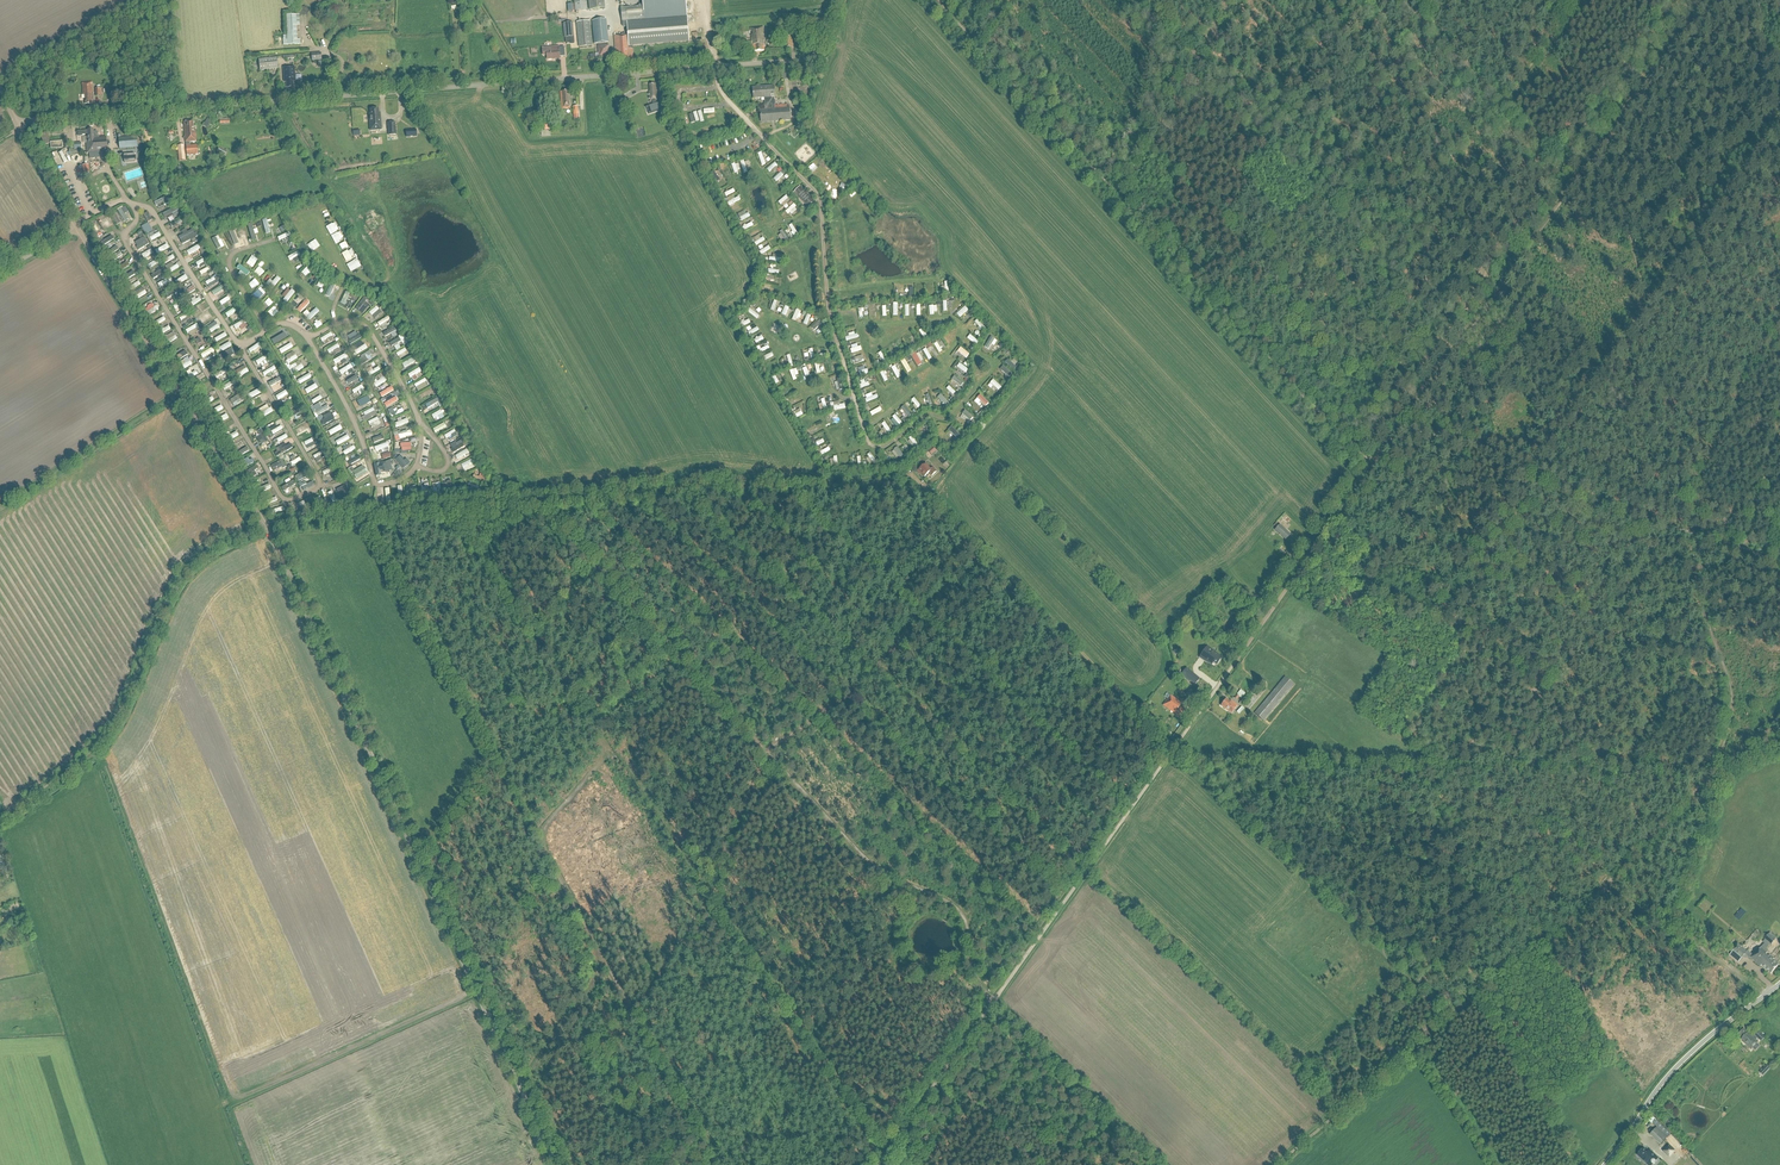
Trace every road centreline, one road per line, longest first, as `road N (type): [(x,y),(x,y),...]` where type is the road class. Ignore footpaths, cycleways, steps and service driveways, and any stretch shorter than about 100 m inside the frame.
road 1 (unclassified): [(555,1164),(271,538),(77,228)]
road 2 (unclassified): [(17,125),(801,61),(821,48),(837,0)]
road 3 (unclassified): [(877,1164),(1335,521)]
road 4 (track): [(541,504),(913,477),(1174,749)]
road 5 (track): [(975,980),(963,915),(859,854),(541,504)]
road 6 (track): [(992,559),(856,688),(760,747),(712,889),(640,1005),(607,1015),(579,1005)]
road 7 (track): [(1374,466),(978,44)]
road 8 (track): [(632,1011),(541,844),(547,823),(606,752),(540,640),(602,572)]
road 9 (track): [(1108,840),(759,513),(746,489)]
road 10 (track): [(1413,393),(1383,330),(1371,209),(1349,162),(1174,42),(1148,0)]
road 11 (track): [(1755,350),(1660,315),(1652,305),(1466,559)]
road 12 (track): [(1600,148),(1631,270),(1652,305),(1779,130)]
road 13 (track): [(1422,404),(1529,474),(1689,533)]
road 14 (track): [(1578,179),(1419,402)]
road 15 (track): [(274,524),(541,504)]
road 16 (track): [(1164,1164),(978,985)]
road 17 (unclassified): [(1605,1164),(1677,1067),(1779,984)]
road 18 (track): [(1399,3),(1578,179)]
road 19 (track): [(1123,201),(1228,0)]
road 20 (track): [(1447,1017),(1277,1164)]
road 21 (track): [(1731,716),(1705,780),(1605,885)]
road 22 (track): [(181,394),(0,504)]
road 23 (track): [(1360,1095),(1354,1028),(1309,982),(1333,908)]
road 24 (track): [(1349,162),(1459,179),(1540,143)]
road 25 (track): [(1689,533),(1731,716)]
road 26 (track): [(1706,0),(1600,148)]
road 27 (track): [(1414,820),(1461,753),(1541,696)]
road 28 (track): [(822,217),(764,226),(741,184),(746,177),(763,175),(776,215)]
road 29 (track): [(931,495),(1040,367)]
road 30 (track): [(1434,1026),(1525,1164)]
road 31 (track): [(1741,977),(1605,885)]
road 32 (track): [(1605,626),(1731,716)]
road 33 (track): [(519,1086),(605,961)]
road 34 (track): [(862,423),(892,410),(967,332)]
road 35 (track): [(1303,1067),(1403,974)]
road 36 (track): [(830,314),(854,315),(868,326),(962,324)]
road 37 (track): [(1545,940),(1446,850)]
road 38 (track): [(1506,109),(1583,0)]
road 39 (track): [(871,445),(887,445),(927,415),(946,419),(979,385)]
road 40 (track): [(1355,492),(1466,559)]
road 41 (track): [(1545,940),(1447,1017)]
road 42 (track): [(1605,626),(1676,528)]
road 43 (track): [(837,341),(813,344),(766,317),(762,327),(781,350)]

